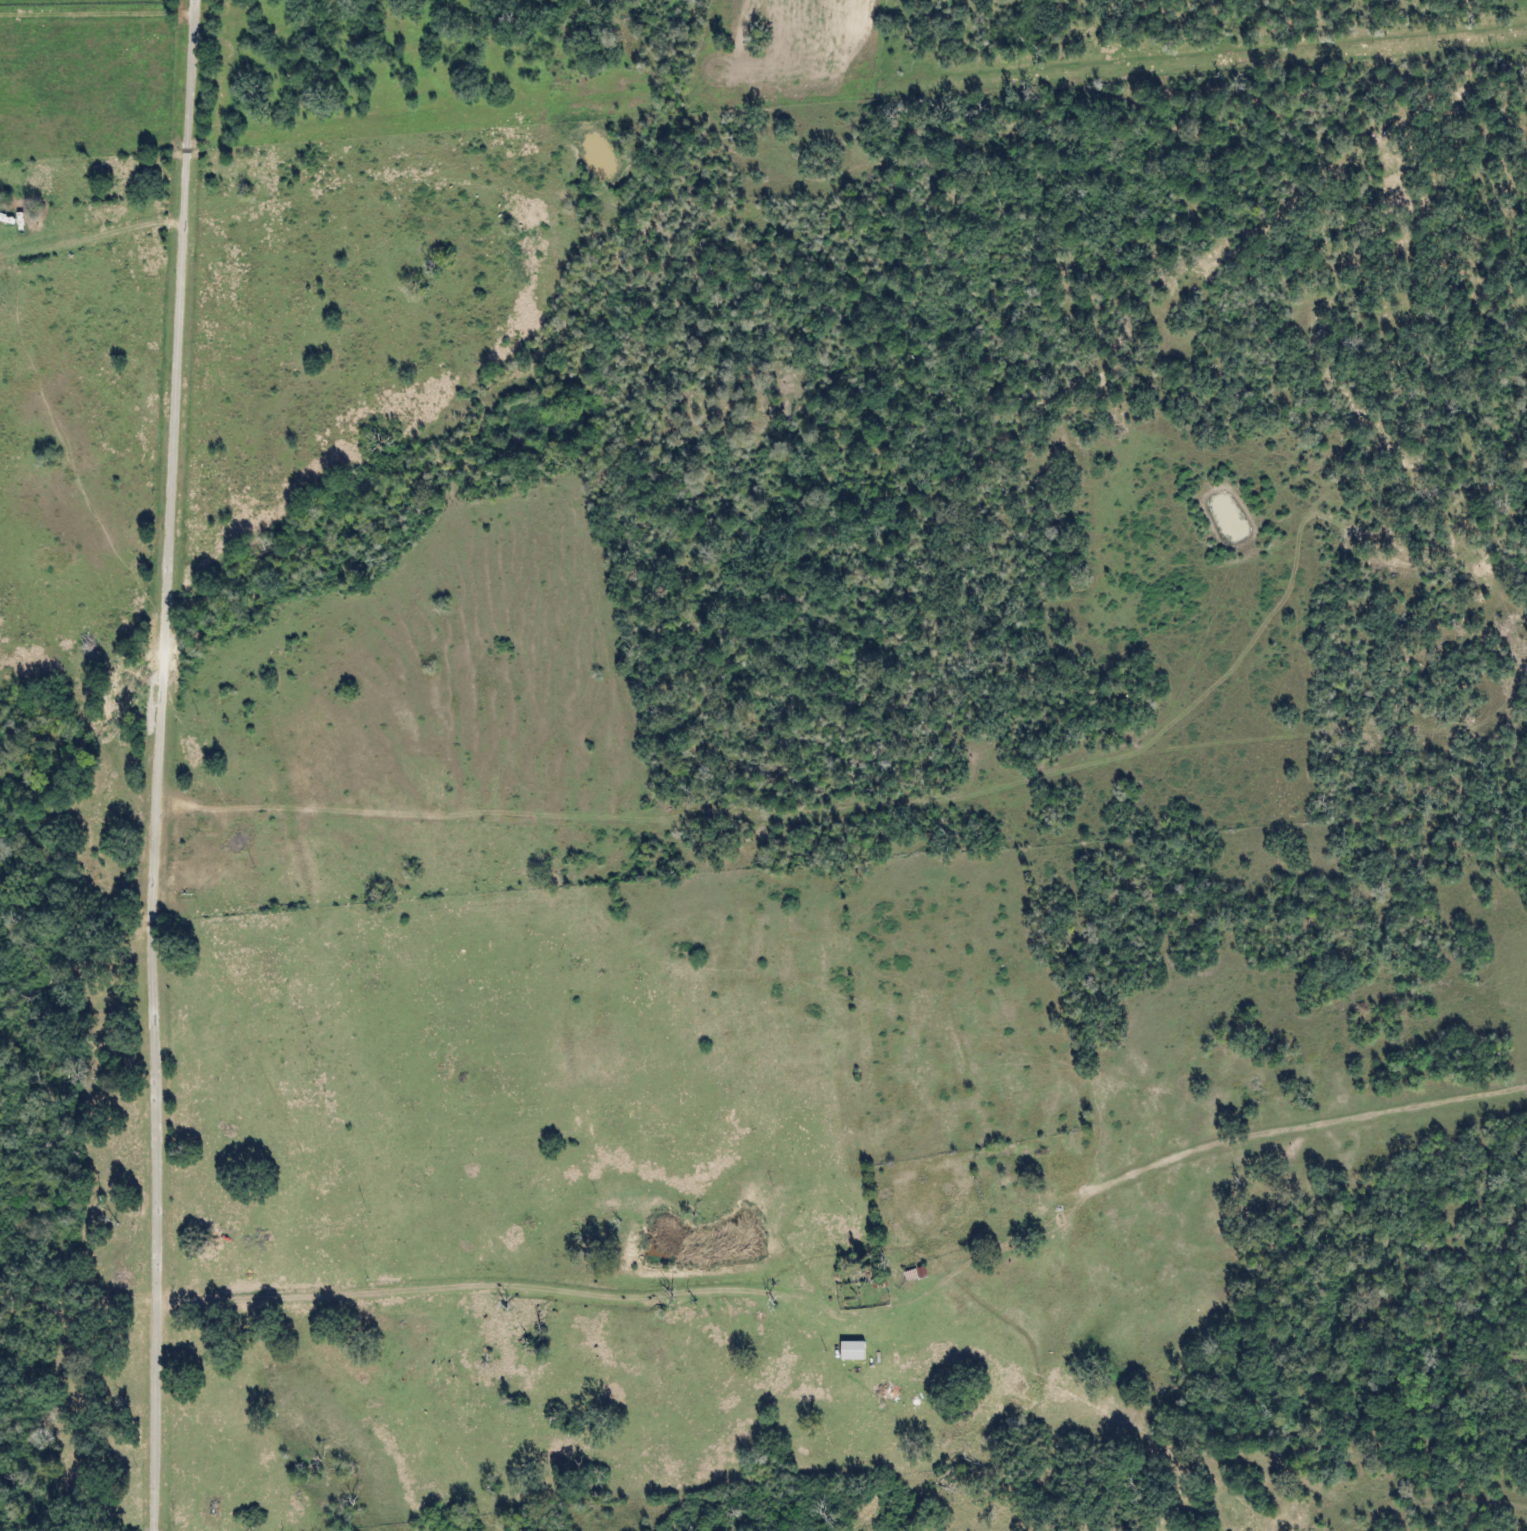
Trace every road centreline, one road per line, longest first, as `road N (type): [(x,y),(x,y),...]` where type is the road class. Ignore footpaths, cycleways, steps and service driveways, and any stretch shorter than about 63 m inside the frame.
road 1 (residential): [(158,1530),(156,885),(200,0)]
road 2 (residential): [(161,1318),(517,1284),(613,1311),(731,1292),(1526,1244)]

